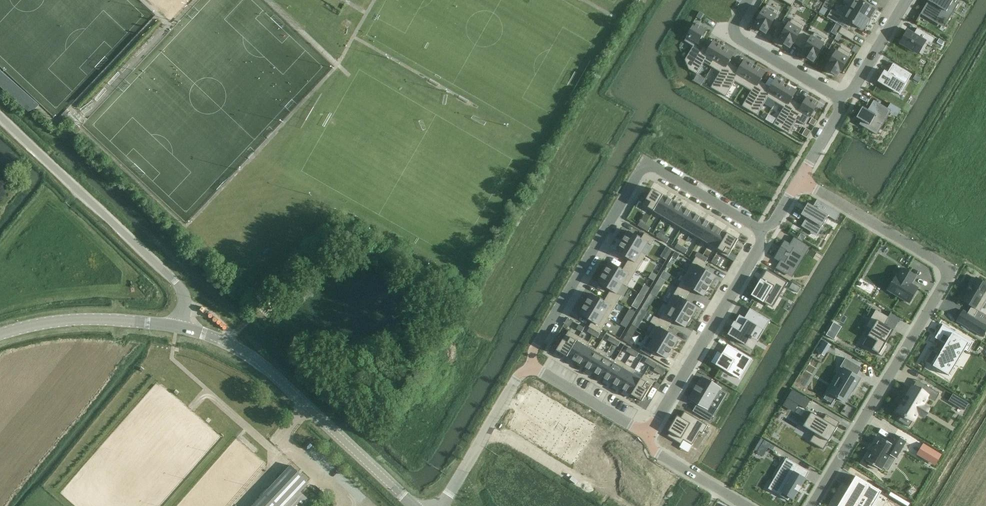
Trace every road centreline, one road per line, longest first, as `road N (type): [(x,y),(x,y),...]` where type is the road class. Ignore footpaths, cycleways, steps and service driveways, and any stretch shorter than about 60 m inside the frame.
road 1 (residential): [(811,505),(949,272),(800,179)]
road 2 (residential): [(768,234),(645,163),(526,364)]
road 3 (tertiary): [(413,505),(261,366),(180,328)]
road 4 (unclassified): [(180,328),(179,290),(0,118)]
road 5 (residential): [(647,433),(768,234)]
road 6 (tertiary): [(180,328),(76,319),(0,335)]
road 7 (residential): [(748,0),(734,35),(846,100)]
road 8 (residential): [(526,364),(439,505)]
road 9 (residential): [(526,364),(647,433)]
road 10 (residential): [(647,433),(666,458),(747,505)]

